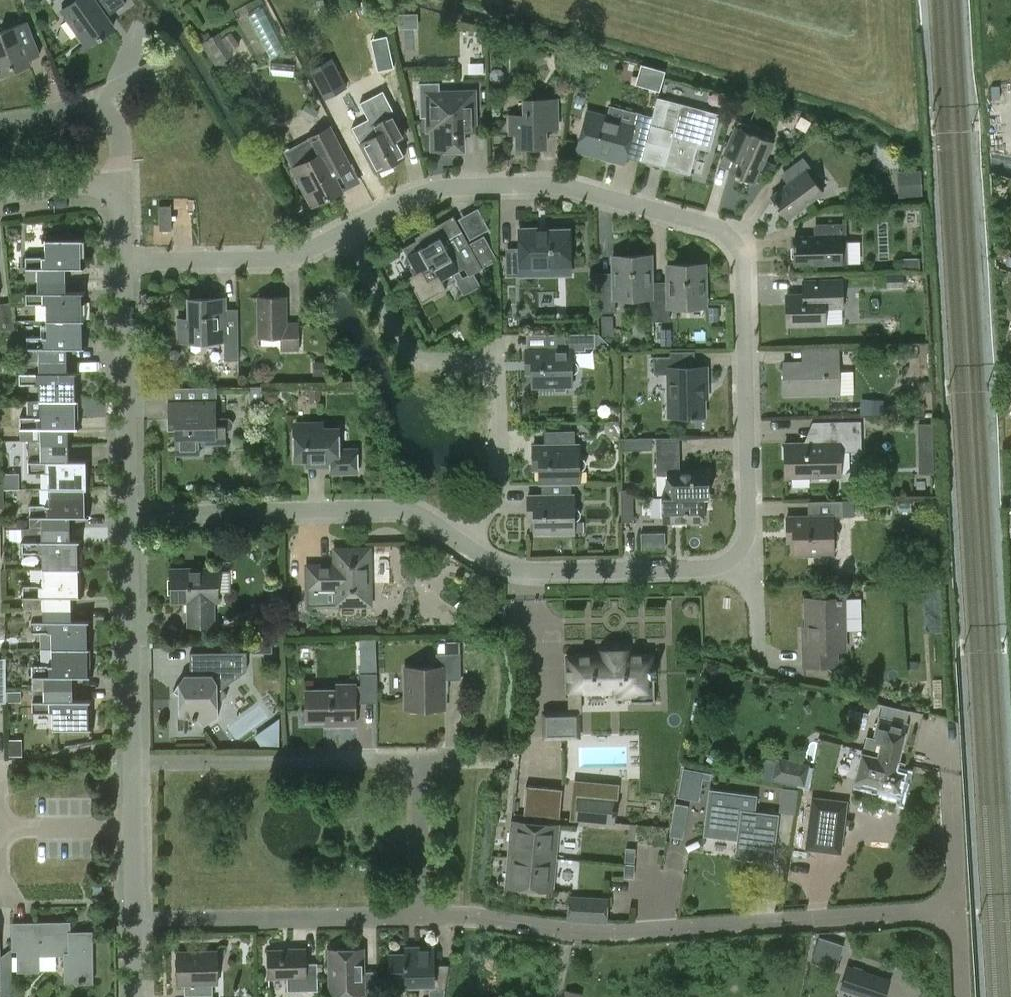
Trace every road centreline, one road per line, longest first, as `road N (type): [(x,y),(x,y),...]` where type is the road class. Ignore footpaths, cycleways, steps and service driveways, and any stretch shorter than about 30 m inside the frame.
road 1 (residential): [(462,542),(527,573),(719,567),(741,550),(749,532),(744,273),(735,237),(727,228),(558,185),(429,189),(344,231)]
road 2 (residential): [(419,916),(633,932),(954,910)]
road 3 (residential): [(462,542),(499,482),(494,379),(480,363),(415,357),(344,231)]
road 4 (residential): [(129,517),(391,505),(419,509),(462,542)]
road 5 (residential): [(134,922),(419,916)]
road 6 (residential): [(417,757),(133,763)]
road 7 (residential): [(129,517),(125,258)]
road 8 (residential): [(133,763),(129,517)]
road 9 (residential): [(344,231),(286,257),(125,258)]
road 10 (residential): [(947,729),(954,910)]
road 11 (residential): [(419,916),(417,757)]
road 12 (residential): [(1,829),(133,828)]
road 13 (residential): [(0,199),(121,184)]

